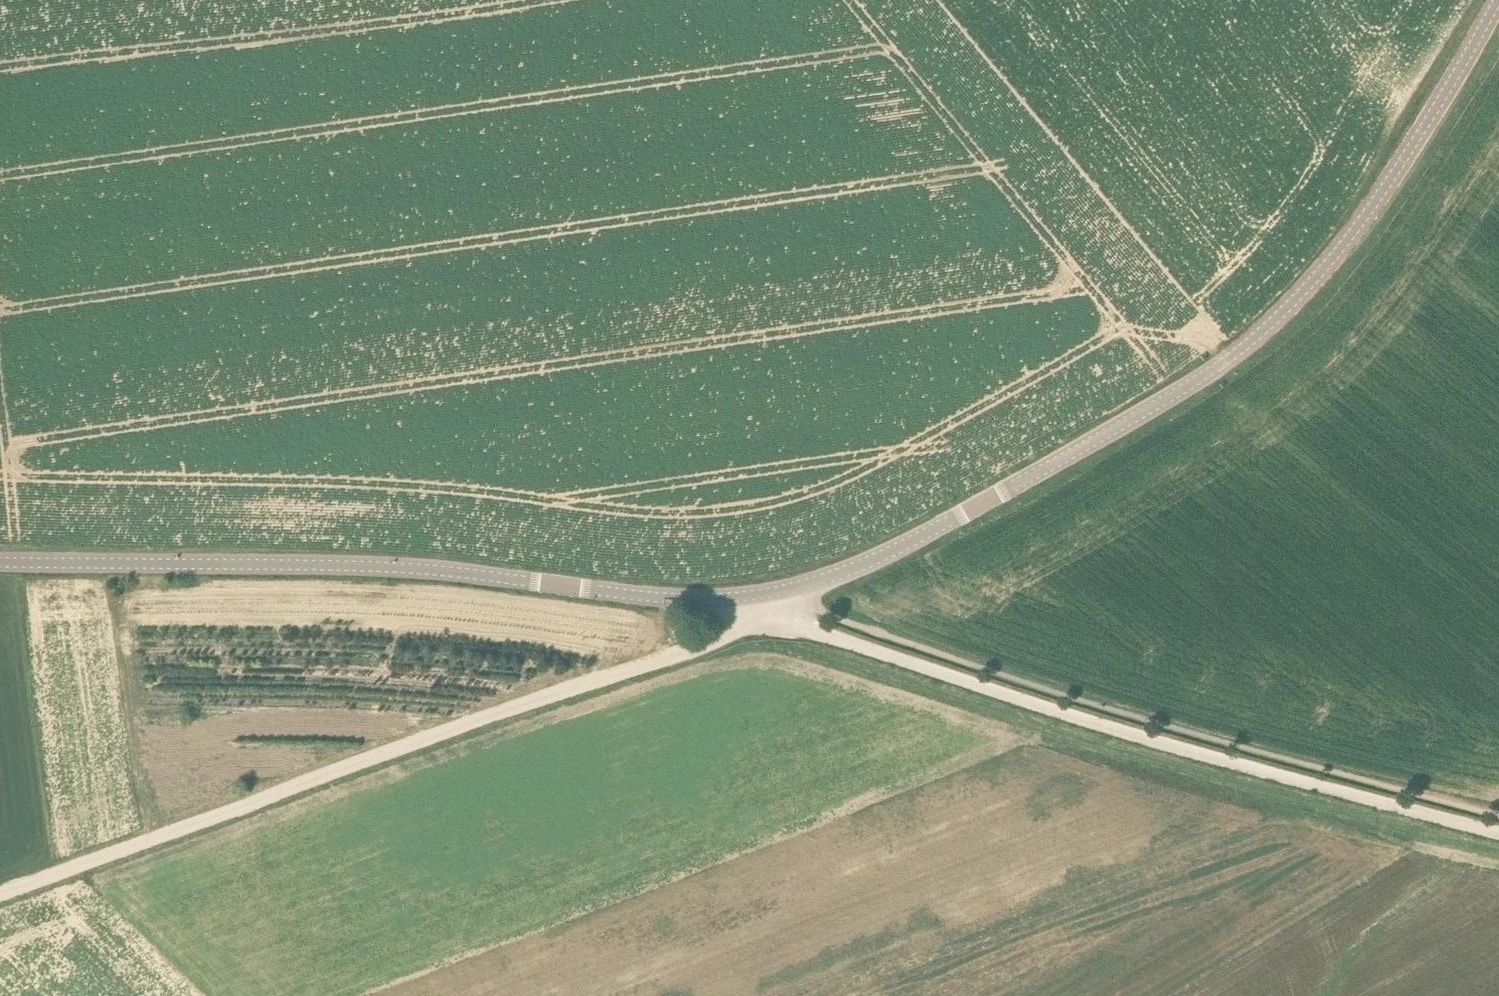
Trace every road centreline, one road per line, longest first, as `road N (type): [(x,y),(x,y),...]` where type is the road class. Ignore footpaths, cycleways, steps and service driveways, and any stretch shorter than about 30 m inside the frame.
road 1 (tertiary): [(767,594),(866,563),(942,525),(1198,380),(1250,342),(1368,211),(1497,0)]
road 2 (track): [(0,897),(686,651),(740,623)]
road 3 (tertiary): [(767,594),(671,599),(361,566),(0,562)]
road 4 (track): [(796,617),(820,633),(1115,728),(1498,832)]

